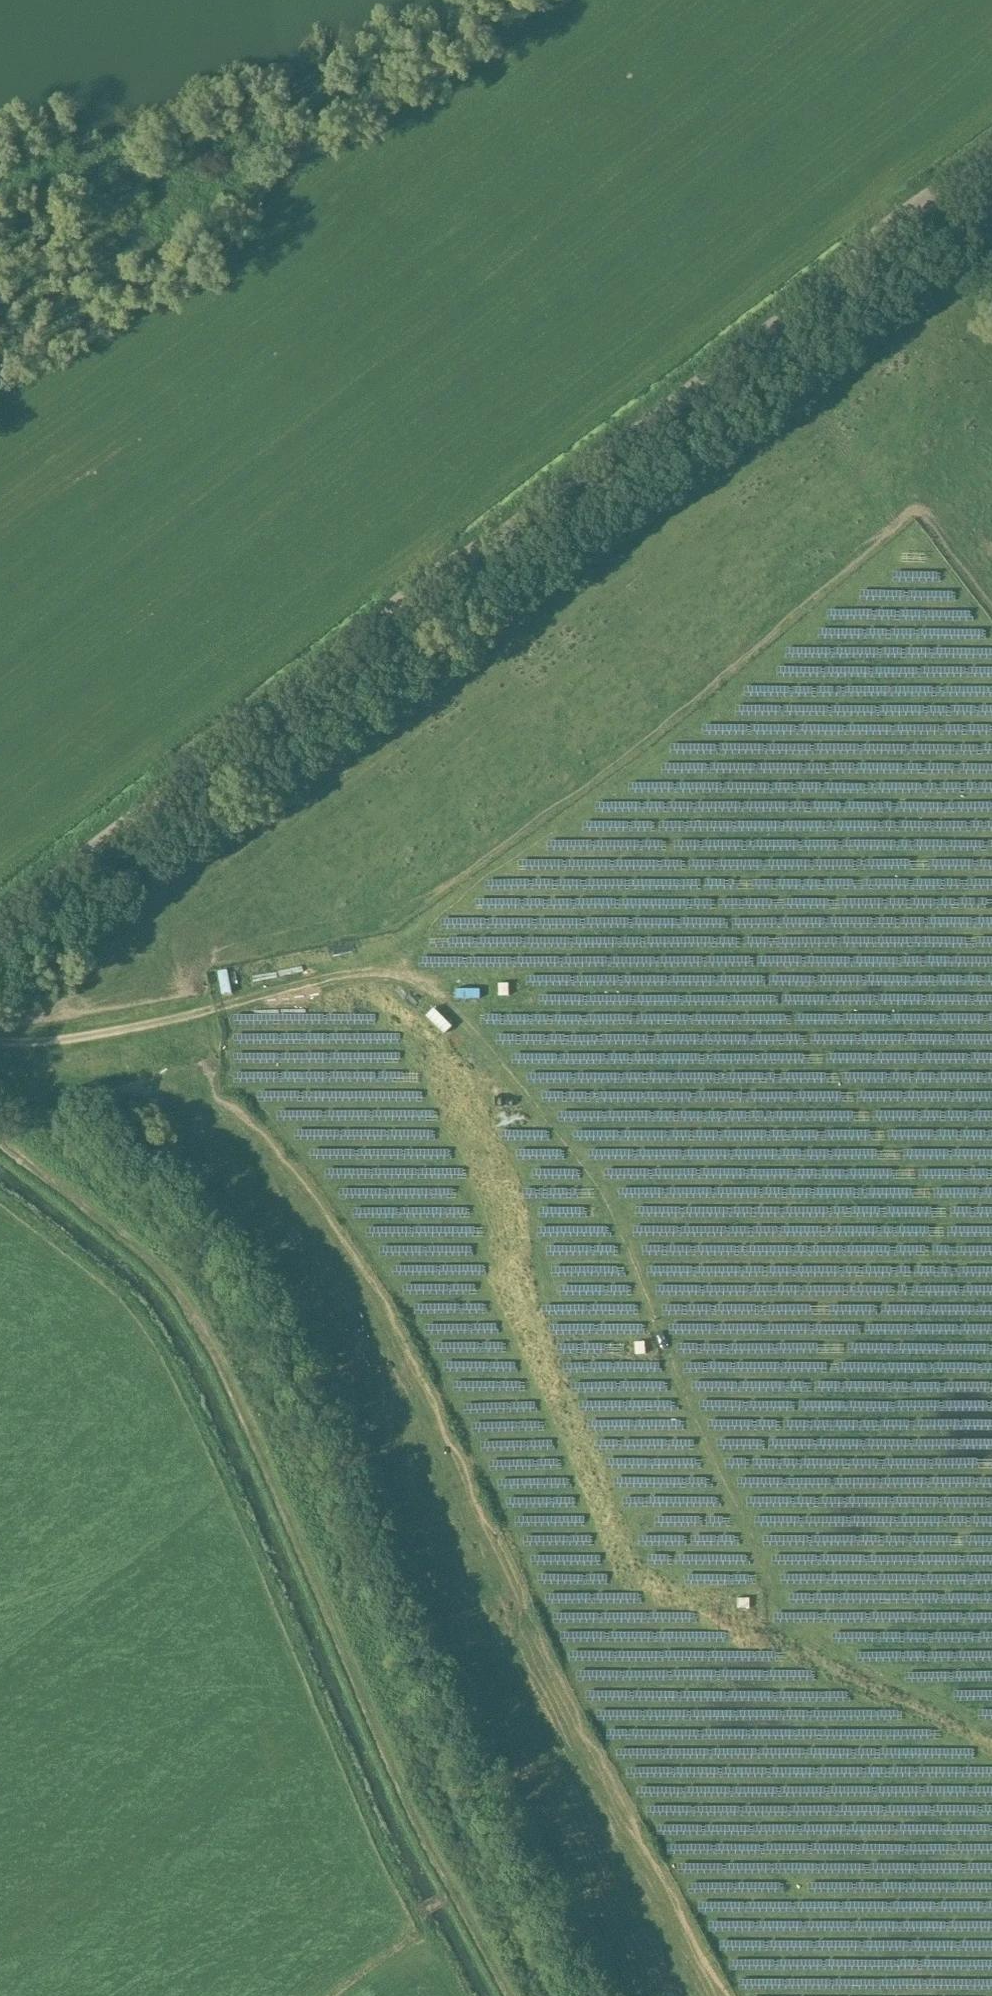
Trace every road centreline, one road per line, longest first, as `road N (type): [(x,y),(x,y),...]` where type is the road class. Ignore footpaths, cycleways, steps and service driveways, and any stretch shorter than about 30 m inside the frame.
road 1 (track): [(206,1010),(372,973),(397,976),(442,1001),(450,1020),(437,1053),(439,1088),(523,1356),(610,1571),(991,1748)]
road 2 (unclassified): [(0,915),(991,156)]
road 3 (track): [(514,1995),(452,1891),(225,1376),(183,1306),(137,1253),(0,1147)]
road 4 (track): [(206,1010),(49,1044),(0,1040)]

